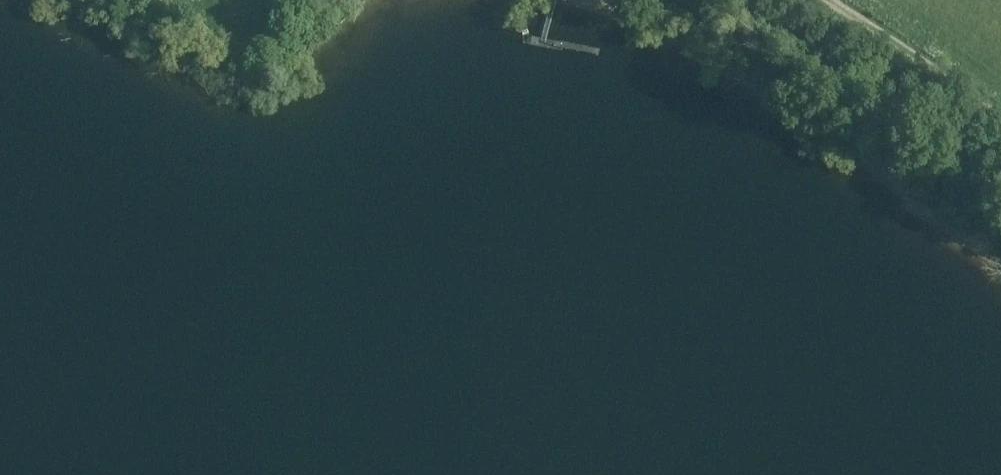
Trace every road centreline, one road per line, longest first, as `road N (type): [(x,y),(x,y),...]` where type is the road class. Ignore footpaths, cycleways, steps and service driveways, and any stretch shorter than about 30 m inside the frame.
road 1 (track): [(1000,129),(811,0)]

